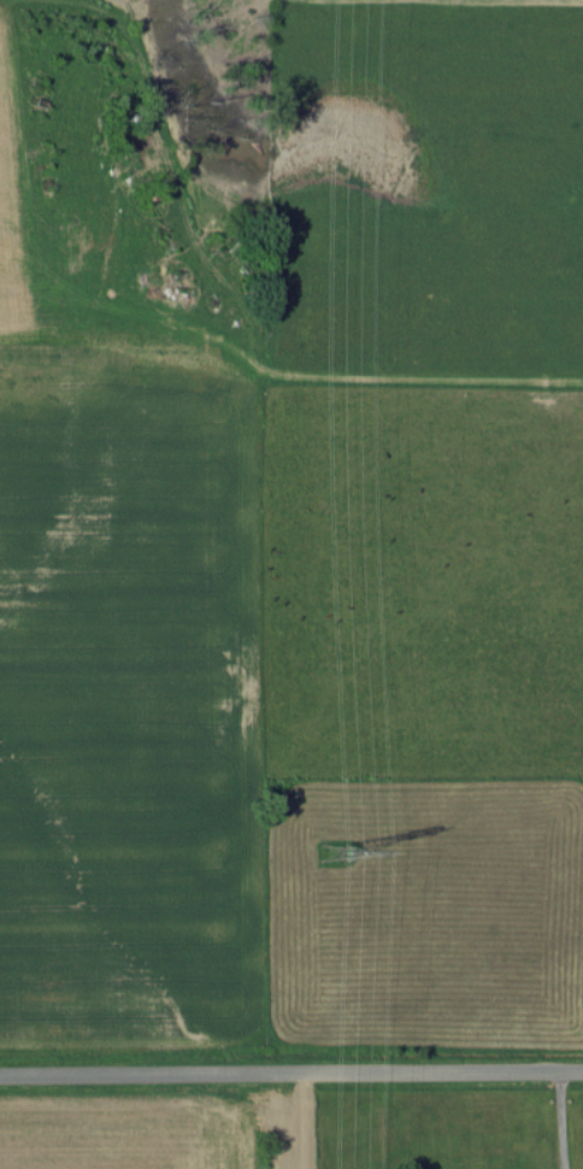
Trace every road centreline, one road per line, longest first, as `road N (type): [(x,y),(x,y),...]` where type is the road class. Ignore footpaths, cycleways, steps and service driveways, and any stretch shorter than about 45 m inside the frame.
road 1 (residential): [(0,1074),(582,1069)]

